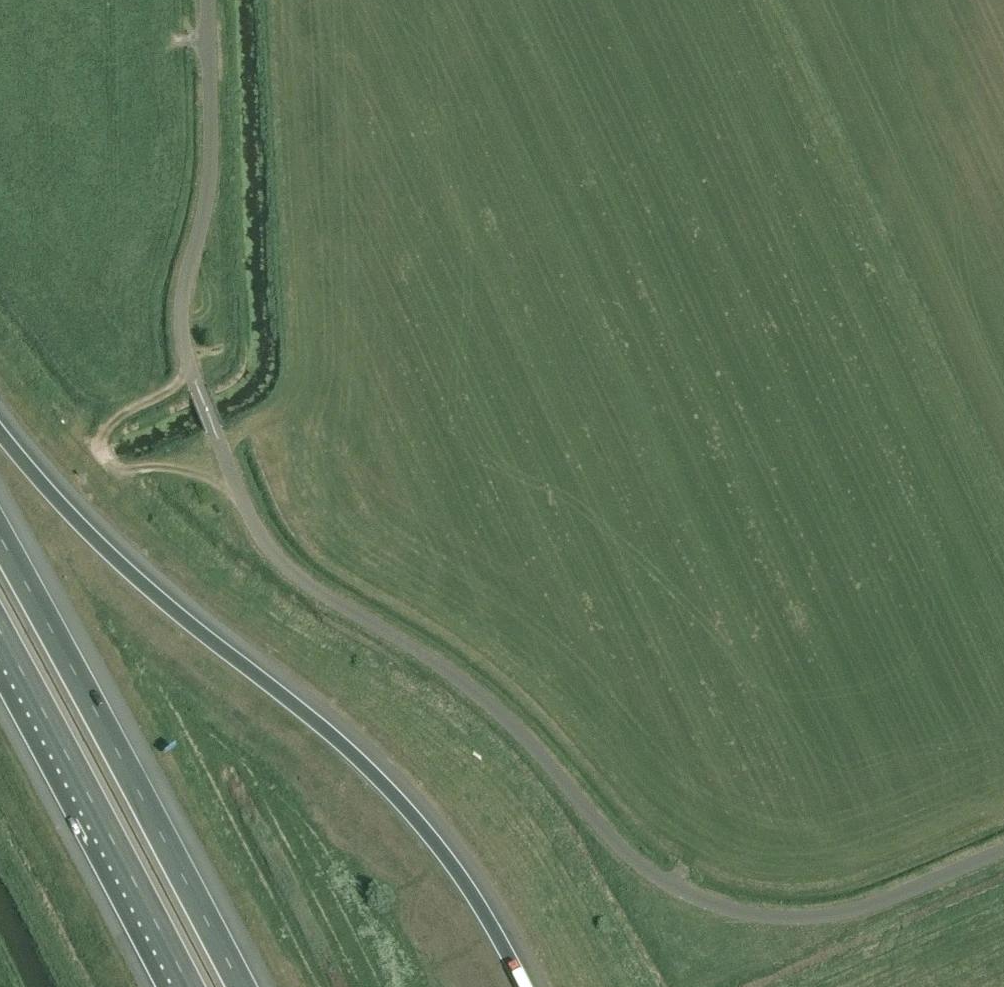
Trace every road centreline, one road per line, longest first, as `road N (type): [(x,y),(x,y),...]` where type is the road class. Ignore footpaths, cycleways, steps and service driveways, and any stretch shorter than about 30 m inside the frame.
road 1 (motorway): [(524,986),(453,863),(415,820),(352,754),(131,574),(0,434)]
road 2 (motorway): [(239,986),(0,541)]
road 3 (motorway): [(0,629),(186,982)]
road 4 (unclassified): [(640,865),(712,905),(806,920),(870,906),(1003,850)]
road 5 (track): [(191,369),(107,429),(103,456),(120,468),(187,470),(247,513)]

